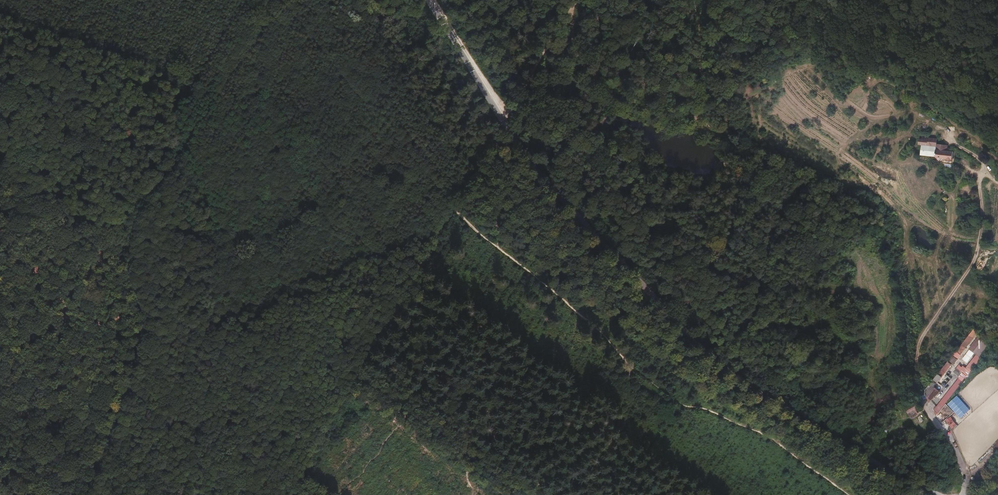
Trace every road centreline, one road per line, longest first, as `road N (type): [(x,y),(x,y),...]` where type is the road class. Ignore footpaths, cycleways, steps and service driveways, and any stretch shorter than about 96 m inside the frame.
road 1 (unclassified): [(428,0),(518,149),(678,327),(936,494)]

